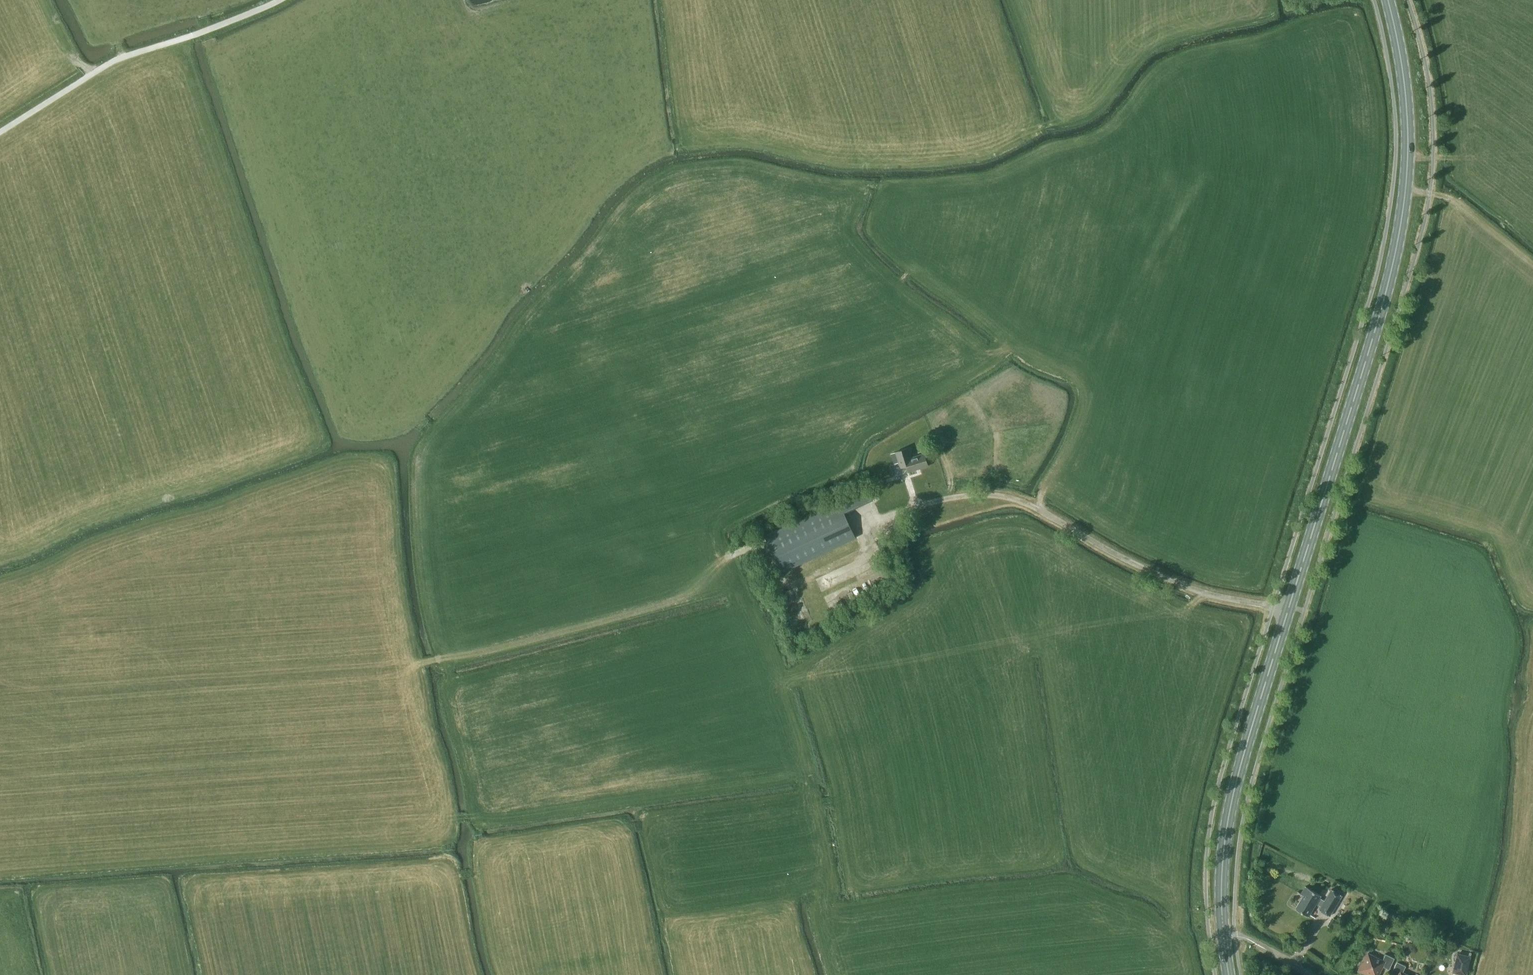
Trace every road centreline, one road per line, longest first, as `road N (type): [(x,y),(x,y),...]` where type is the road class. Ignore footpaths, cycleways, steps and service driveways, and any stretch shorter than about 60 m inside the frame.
road 1 (primary): [(1223,936),(1224,848),(1238,772),(1397,250),(1408,161),(1388,0)]
road 2 (track): [(280,0),(118,59),(0,132)]

